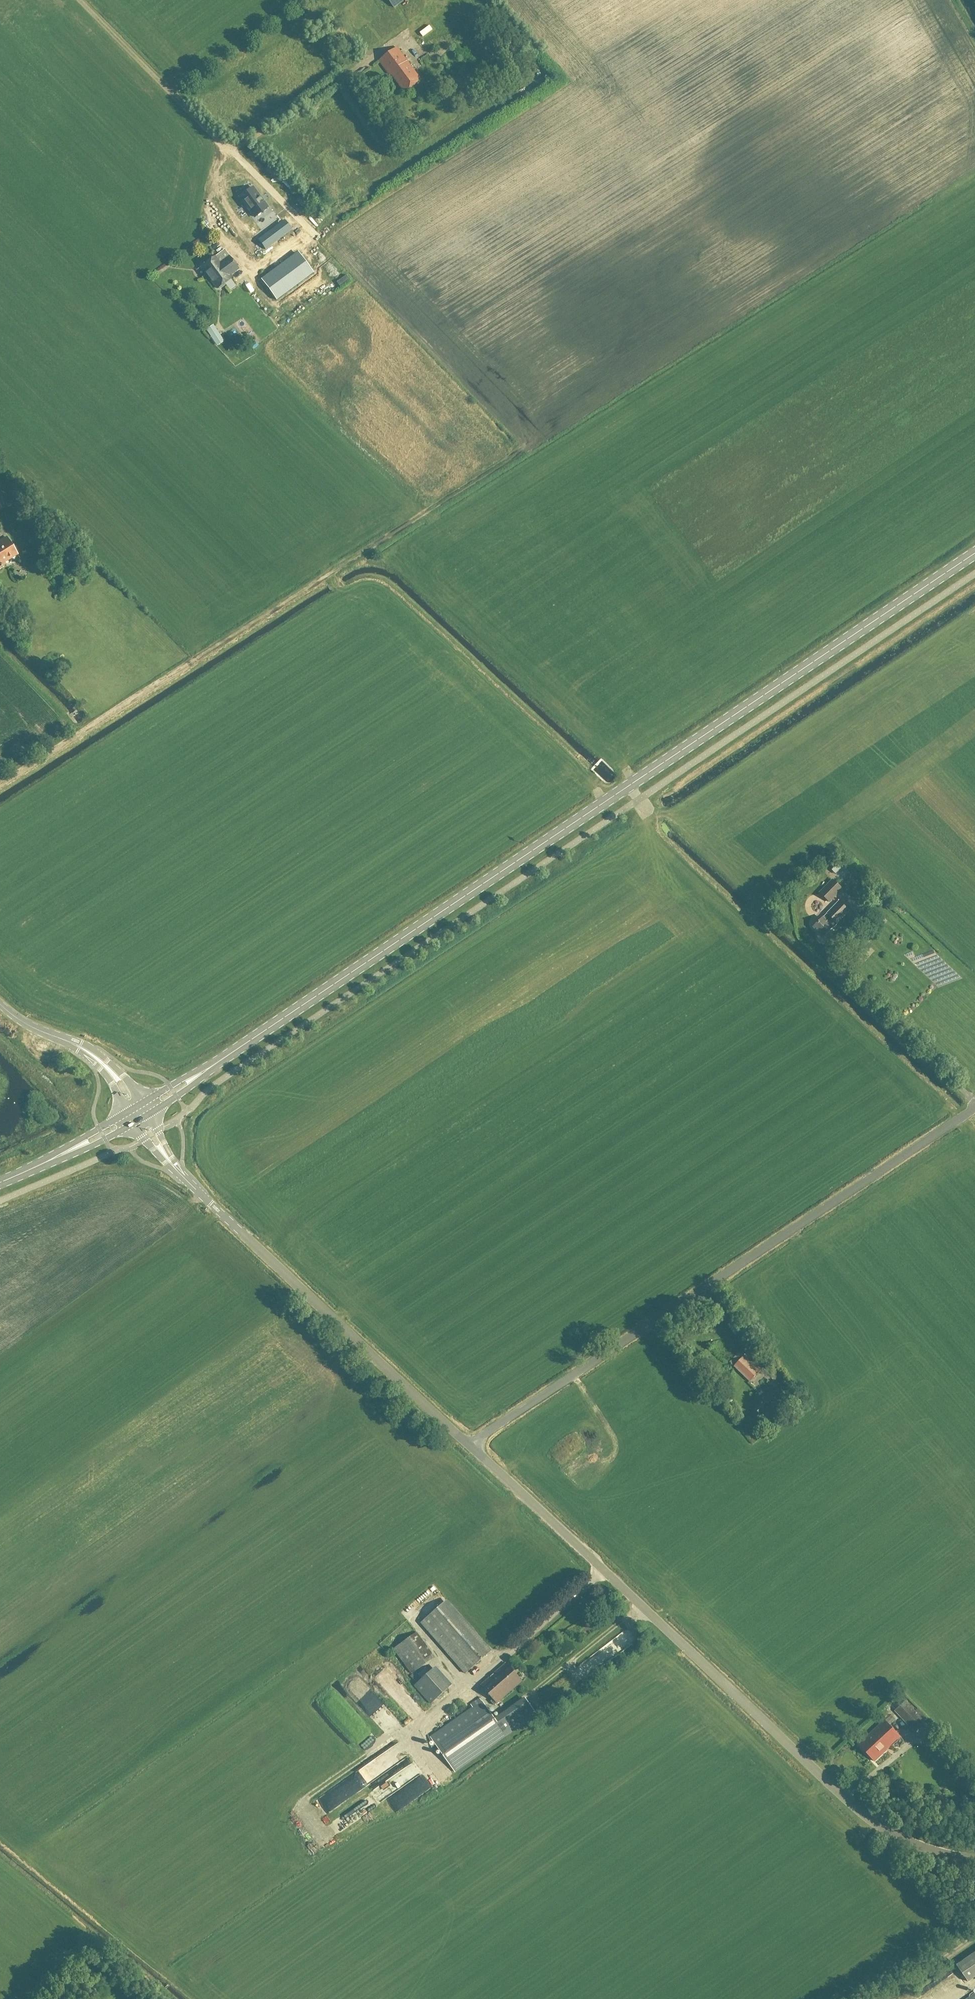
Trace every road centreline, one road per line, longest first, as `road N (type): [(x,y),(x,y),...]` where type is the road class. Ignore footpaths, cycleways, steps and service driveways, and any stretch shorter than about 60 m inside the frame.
road 1 (secondary): [(974,550),(212,1065)]
road 2 (unclassified): [(974,1860),(938,1855),(877,1826),(470,1446)]
road 3 (unclassified): [(470,1446),(974,1109)]
road 4 (track): [(0,785),(427,514)]
road 5 (unclassified): [(470,1446),(183,1177)]

